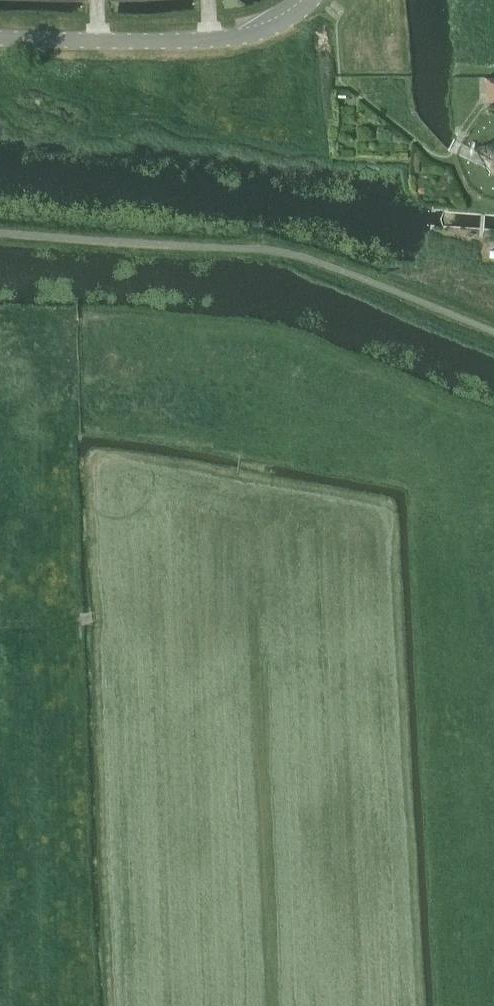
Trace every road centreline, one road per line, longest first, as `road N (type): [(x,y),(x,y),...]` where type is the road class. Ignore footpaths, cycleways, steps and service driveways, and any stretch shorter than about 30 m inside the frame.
road 1 (unclassified): [(0,38),(249,36),(288,20),(311,0)]

